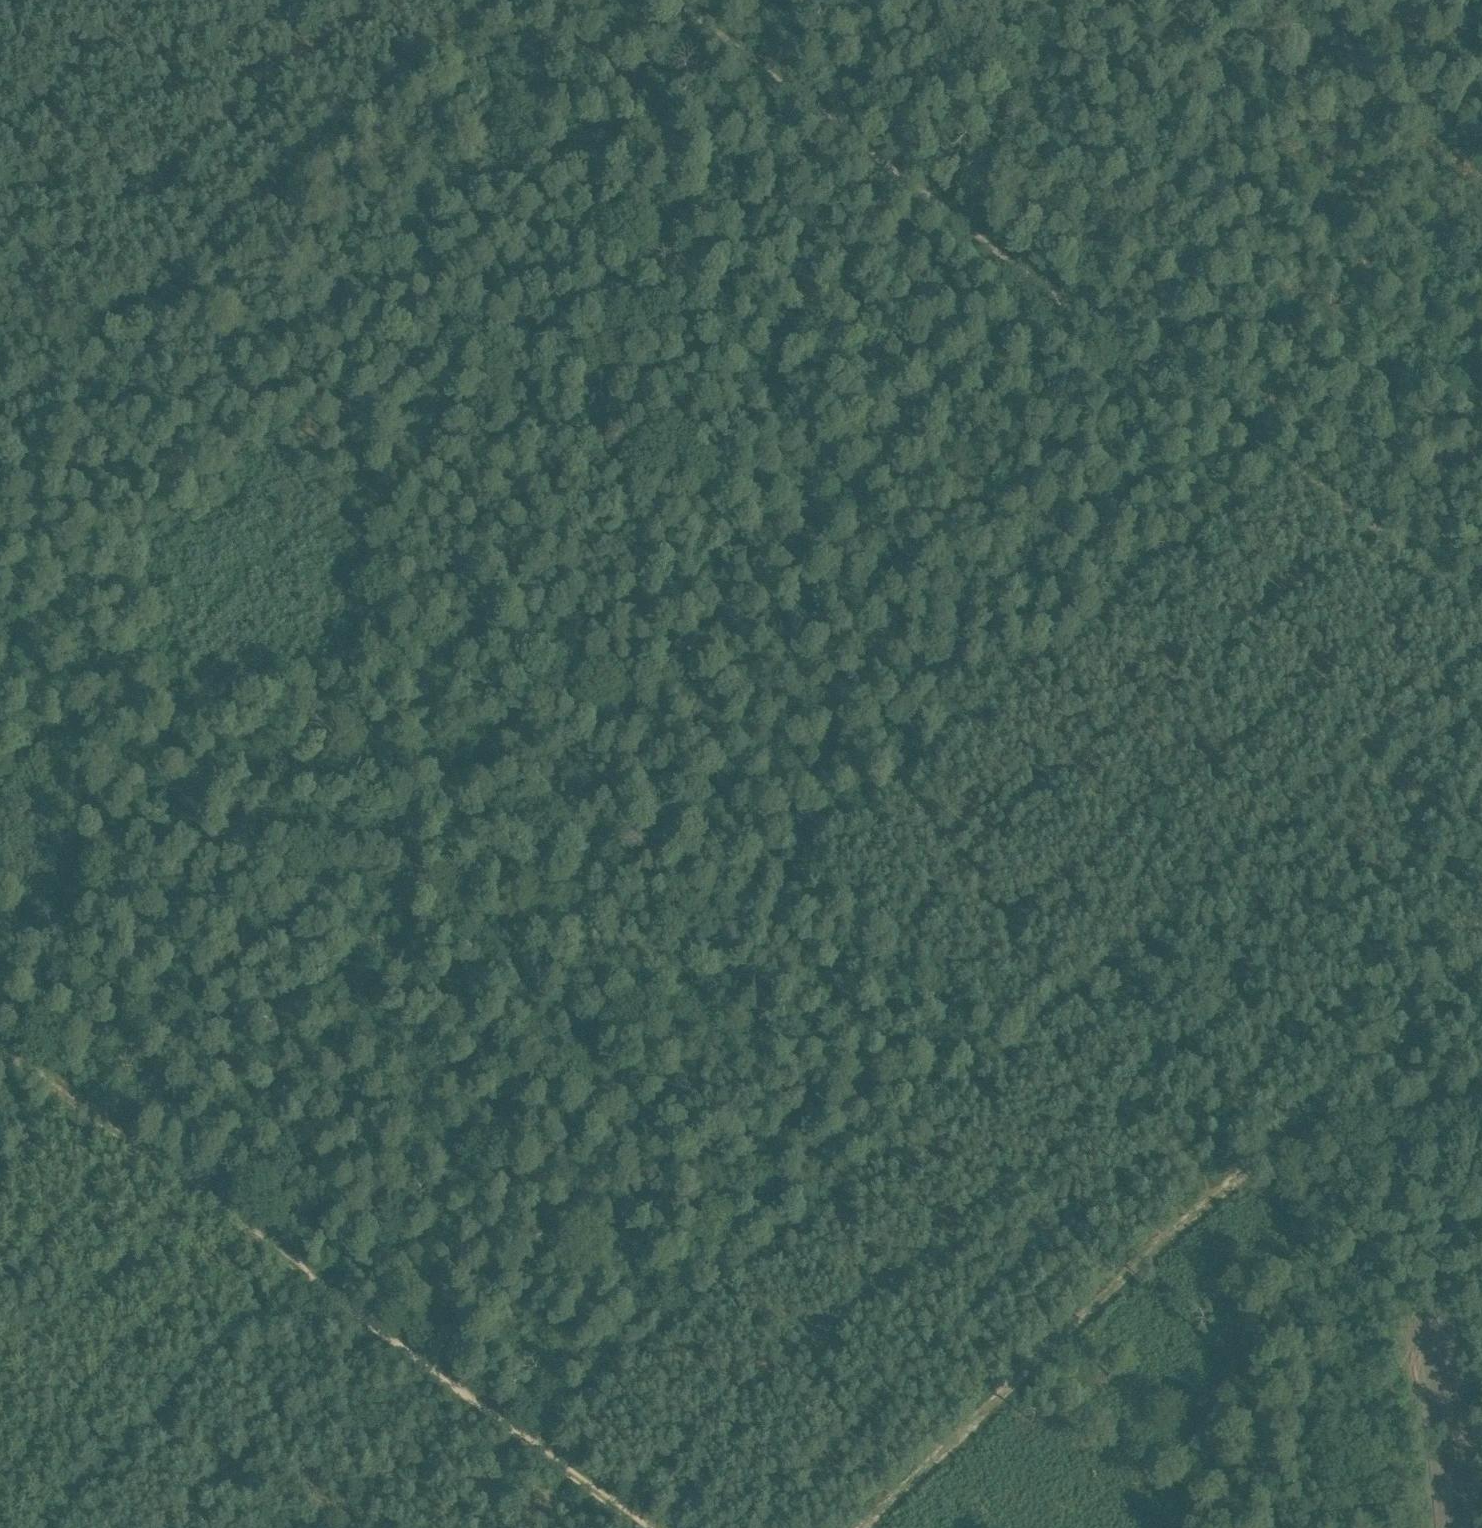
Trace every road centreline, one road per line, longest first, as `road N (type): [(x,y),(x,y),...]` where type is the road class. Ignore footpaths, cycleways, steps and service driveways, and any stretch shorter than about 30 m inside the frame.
road 1 (track): [(1054,299),(94,1096)]
road 2 (track): [(544,0),(0,465)]
road 3 (track): [(653,1527),(297,1257)]
road 4 (track): [(297,1257),(0,1030)]

